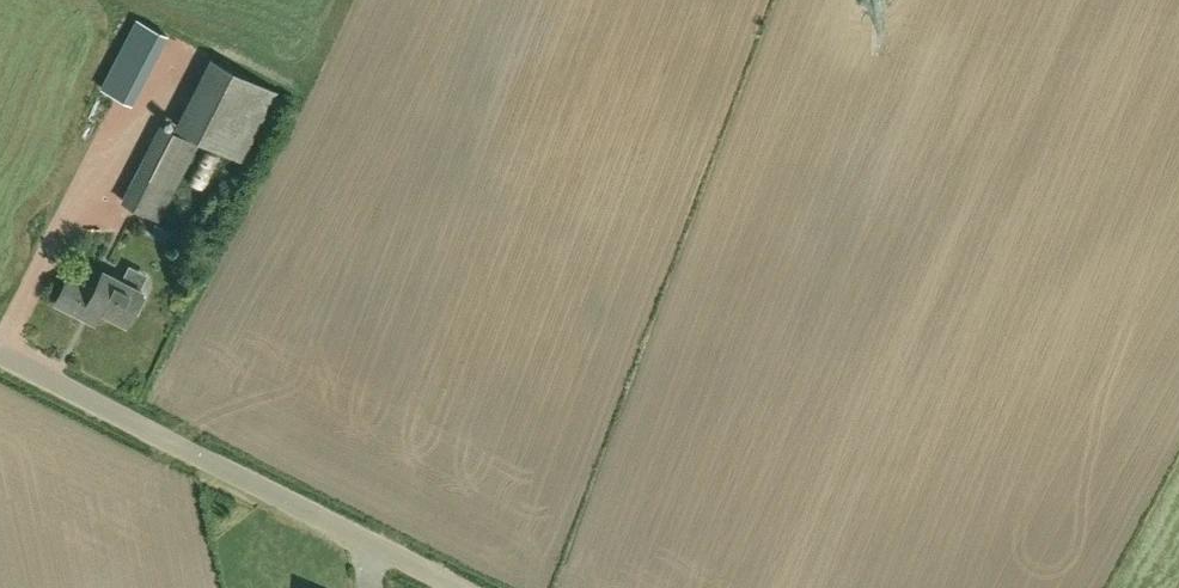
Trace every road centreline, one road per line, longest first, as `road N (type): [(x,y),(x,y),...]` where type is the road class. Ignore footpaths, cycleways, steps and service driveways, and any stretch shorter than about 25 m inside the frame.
road 1 (unclassified): [(448,587),(0,359)]

